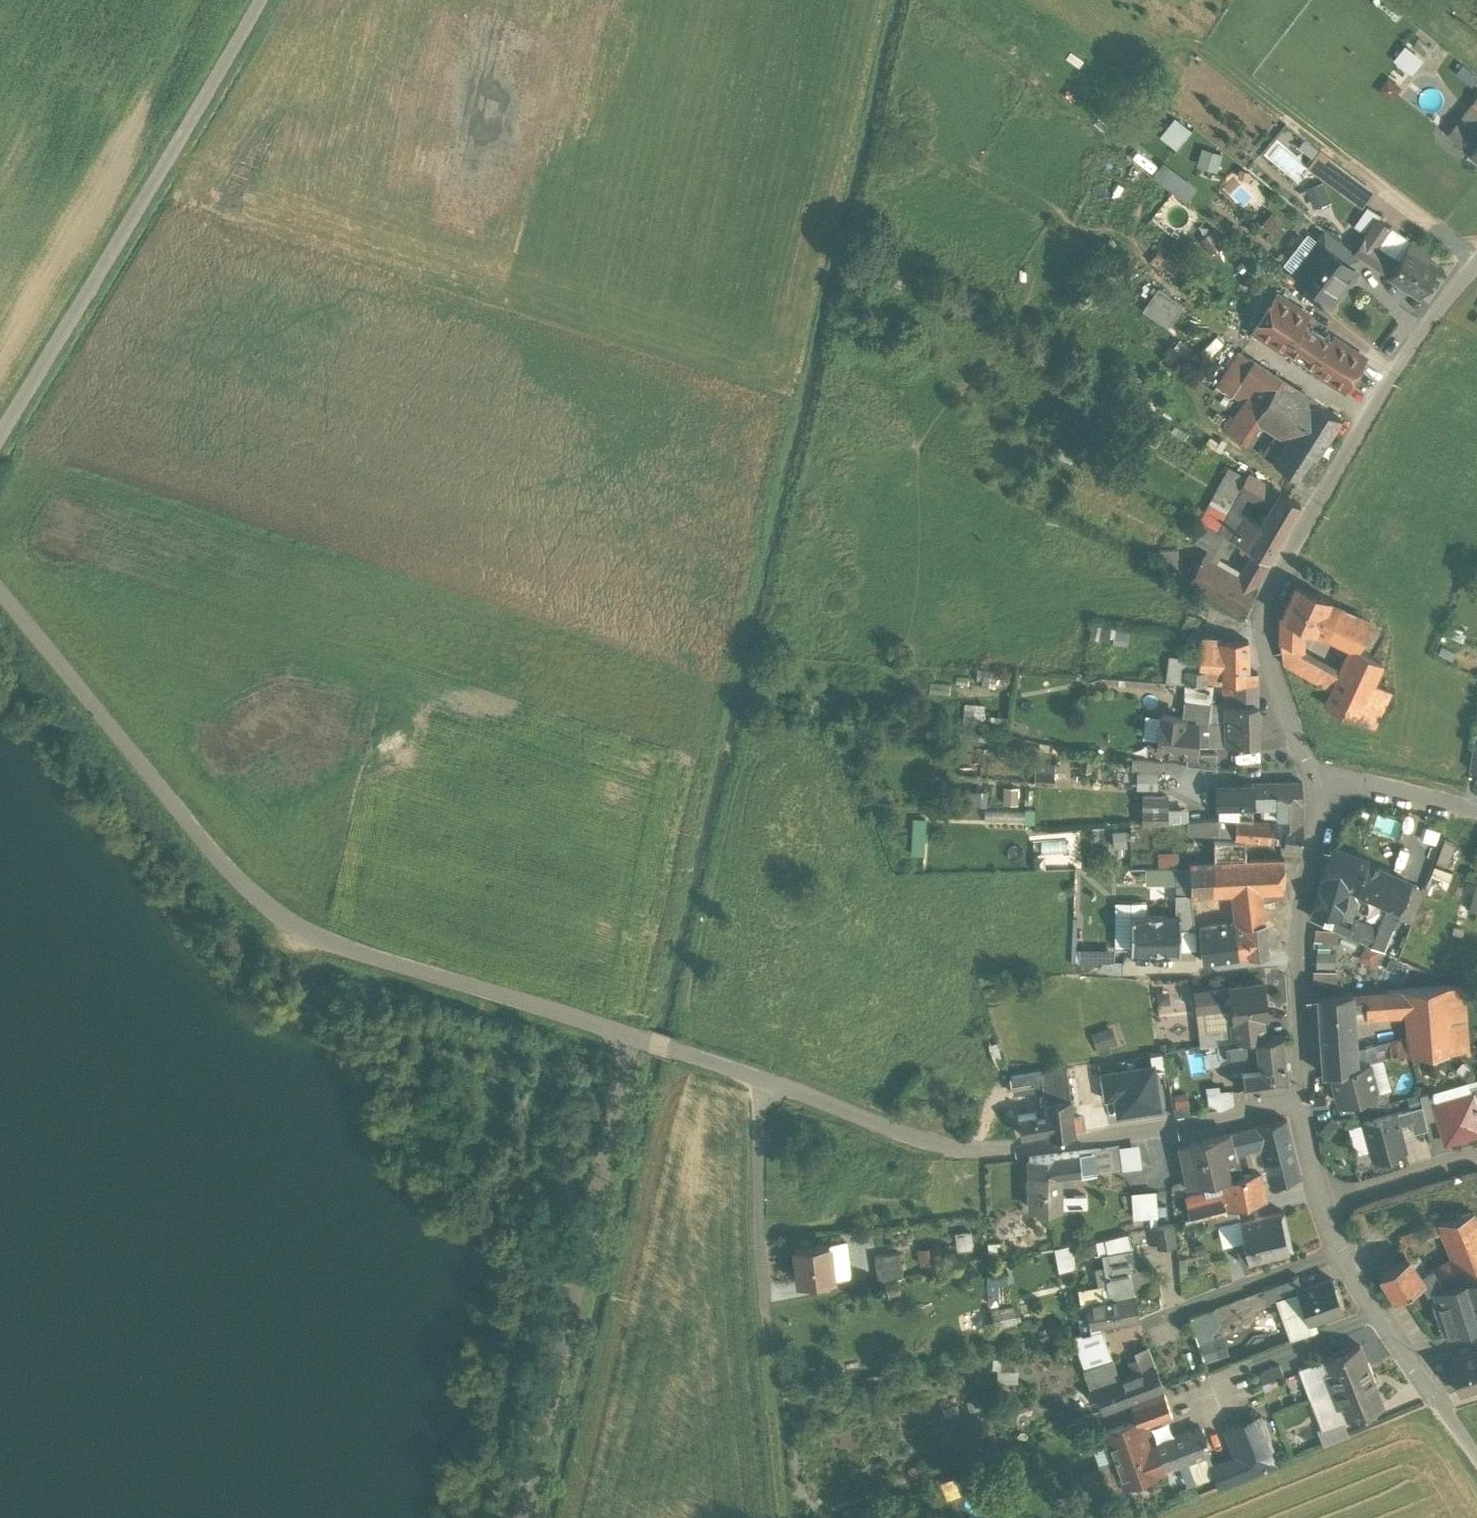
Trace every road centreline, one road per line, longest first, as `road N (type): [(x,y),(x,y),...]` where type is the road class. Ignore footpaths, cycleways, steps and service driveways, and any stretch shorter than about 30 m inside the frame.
road 1 (residential): [(0,591),(238,882),(286,922),(333,946),(639,1040)]
road 2 (residential): [(639,1040),(953,1147),(1083,1142),(1298,1109)]
road 3 (residential): [(1325,795),(1282,703),(1264,636),(1266,613),(1376,403),(1476,259)]
road 4 (residential): [(0,440),(263,0)]
road 5 (residential): [(1298,1109),(1297,933),(1325,795)]
road 6 (track): [(1346,167),(1210,56),(1245,0)]
road 7 (residential): [(1339,1253),(1147,1326)]
road 8 (residential): [(1381,1319),(1200,1390)]
road 9 (residential): [(1381,1319),(1476,1453)]
road 10 (residential): [(1476,1160),(1323,1205)]
road 11 (residential): [(1325,795),(1363,785),(1476,813)]

